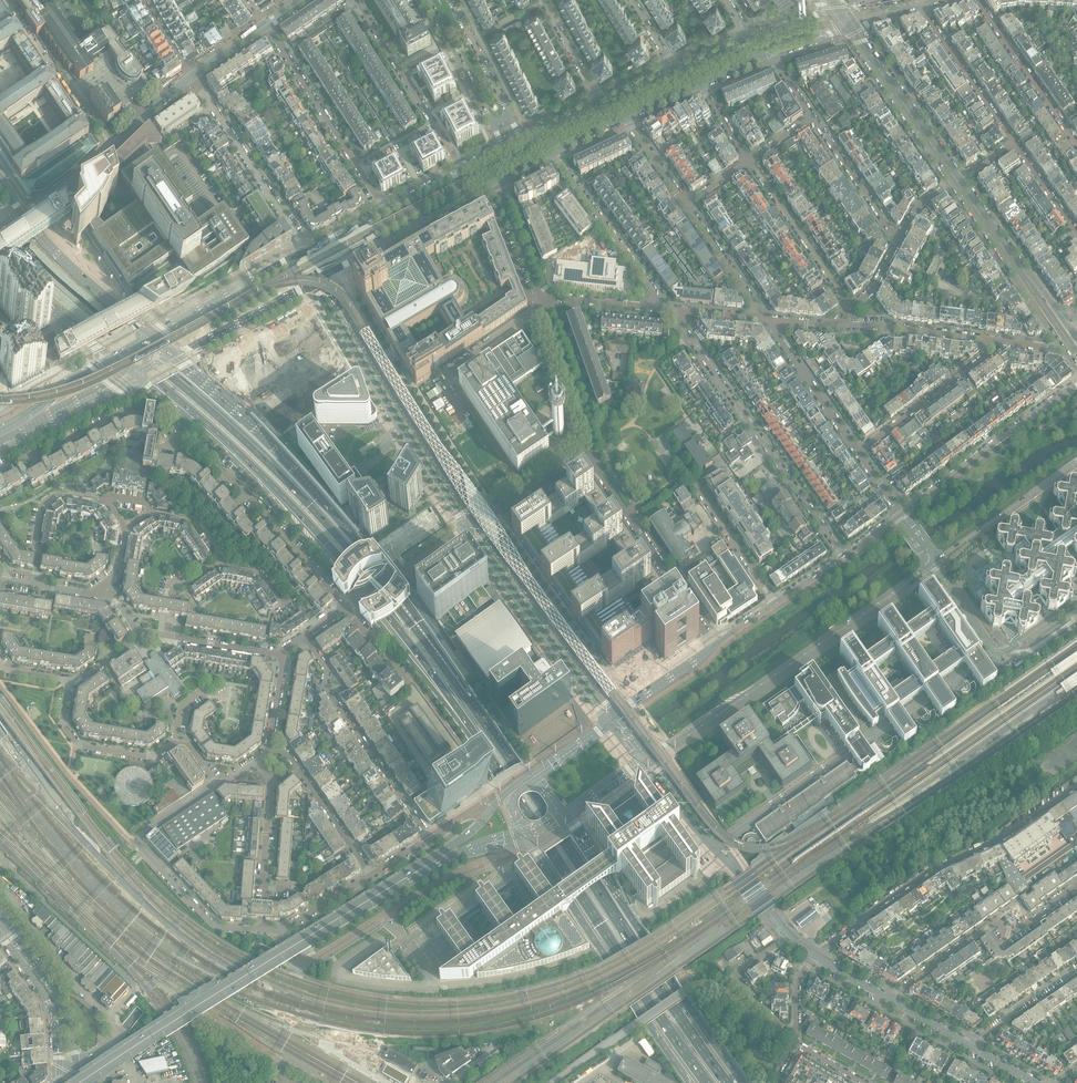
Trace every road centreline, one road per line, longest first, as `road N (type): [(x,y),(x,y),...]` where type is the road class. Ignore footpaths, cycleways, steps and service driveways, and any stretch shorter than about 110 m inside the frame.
road 1 (primary): [(0,232),(301,513),(470,729)]
road 2 (primary): [(469,698),(305,499),(48,269),(0,211)]
road 3 (primary): [(147,385),(284,512),(470,729)]
road 4 (primary): [(469,698),(366,550),(199,377)]
road 5 (secondary): [(81,1082),(418,871)]
road 6 (primary): [(685,1025),(469,698)]
road 7 (primary): [(470,729),(671,1034)]
road 8 (secondary): [(651,757),(934,563)]
road 9 (motorway): [(743,1082),(566,816)]
road 10 (residential): [(816,957),(928,870),(1002,838),(1076,785)]
road 11 (residential): [(845,555),(681,324),(682,311)]
road 12 (tertiary): [(314,283),(467,529)]
road 13 (tertiary): [(476,523),(322,278)]
road 14 (residential): [(282,931),(309,959),(453,875),(527,847)]
road 15 (motorway): [(536,850),(693,1082)]
road 16 (residential): [(264,930),(216,927),(138,847),(140,837),(217,784)]
road 17 (residential): [(305,636),(327,669),(326,687),(430,839)]
road 18 (tertiary): [(467,529),(610,723)]
road 19 (tertiary): [(618,715),(476,523)]
road 20 (residential): [(590,448),(715,644)]
road 21 (residential): [(1076,885),(1015,932),(993,923),(892,1001)]
road 22 (tertiary): [(641,763),(787,938)]
road 23 (tertiary): [(791,935),(651,757)]
road 24 (unclassified): [(23,218),(193,76)]
road 25 (residential): [(386,210),(266,24)]
road 26 (secondary): [(1076,388),(902,515)]
road 27 (residential): [(193,76),(296,235),(300,255)]
road 28 (residential): [(323,581),(182,428)]
road 29 (residential): [(462,170),(355,0)]
road 30 (tertiary): [(322,278),(495,183)]
road 31 (unclassified): [(1,884),(117,1036)]
road 32 (residential): [(556,151),(651,285),(653,307)]
road 33 (secondary): [(957,181),(852,29)]
road 34 (residential): [(849,305),(748,160)]
road 35 (residential): [(858,451),(986,357),(990,340)]
road 36 (secondary): [(934,563),(1076,461)]
road 37 (residential): [(1076,144),(978,0)]
road 38 (residential): [(182,428),(168,415),(130,410),(24,456)]
road 39 (residential): [(264,930),(272,784),(258,762)]
road 40 (residential): [(776,604),(682,465)]
road 41 (residential): [(372,876),(291,757),(270,747)]
road 42 (residential): [(922,5),(1013,142)]
road 43 (tertiary): [(142,328),(23,218)]
road 44 (unclassified): [(551,1082),(684,990)]
road 45 (tertiary): [(300,255),(158,331)]
road 46 (primary): [(3,938),(53,1012),(59,1082)]
road 47 (residential): [(590,448),(542,297)]
road 48 (residential): [(858,451),(775,320)]
road 49 (tertiary): [(0,253),(114,357)]
road 50 (residential): [(34,586),(42,503),(55,494),(108,500)]
road 51 (residential): [(990,340),(839,326)]
road 52 (residential): [(902,238),(813,116)]
road 53 (primary): [(76,1063),(55,995),(12,932)]
road 54 (residential): [(346,609),(467,529)]
road 55 (residential): [(427,0),(493,126)]
road 56 (residential): [(148,757),(78,744),(64,722),(70,681)]
road 57 (residential): [(590,448),(476,523)]
road 58 (residential): [(755,318),(755,302),(687,204)]
road 59 (residential): [(781,1030),(735,977),(787,938)]
road 60 (residential): [(511,116),(450,0)]
road 61 (residential): [(1076,970),(970,1045)]
road 62 (tertiary): [(204,341),(314,283)]
road 63 (secondary): [(1028,283),(957,181)]
road 64 (residential): [(542,297),(495,183)]
road 65 (secondary): [(715,644),(618,715)]

